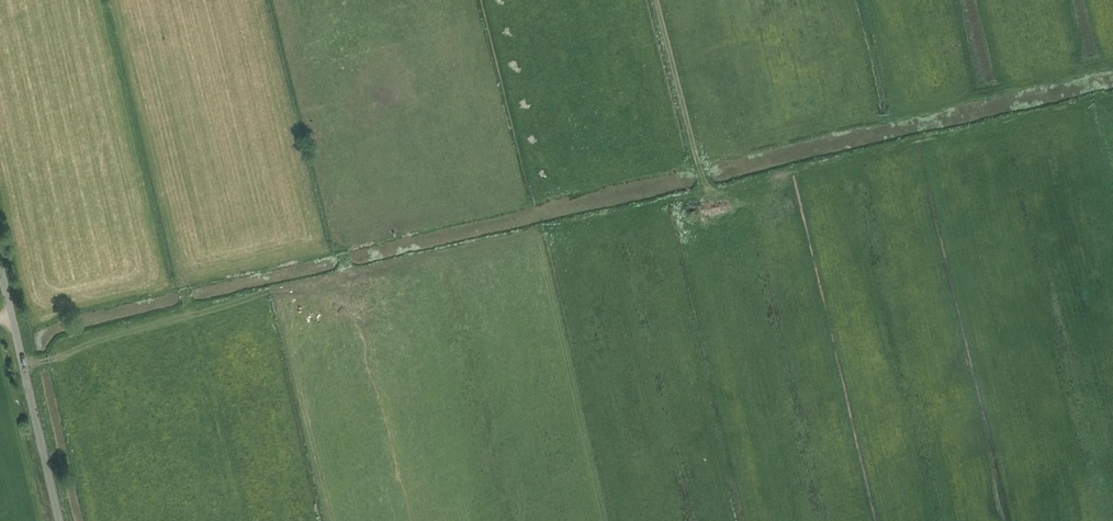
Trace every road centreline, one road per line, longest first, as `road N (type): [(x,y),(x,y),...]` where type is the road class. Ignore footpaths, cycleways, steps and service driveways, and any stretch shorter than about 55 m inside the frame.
road 1 (unclassified): [(60,520),(0,262)]

